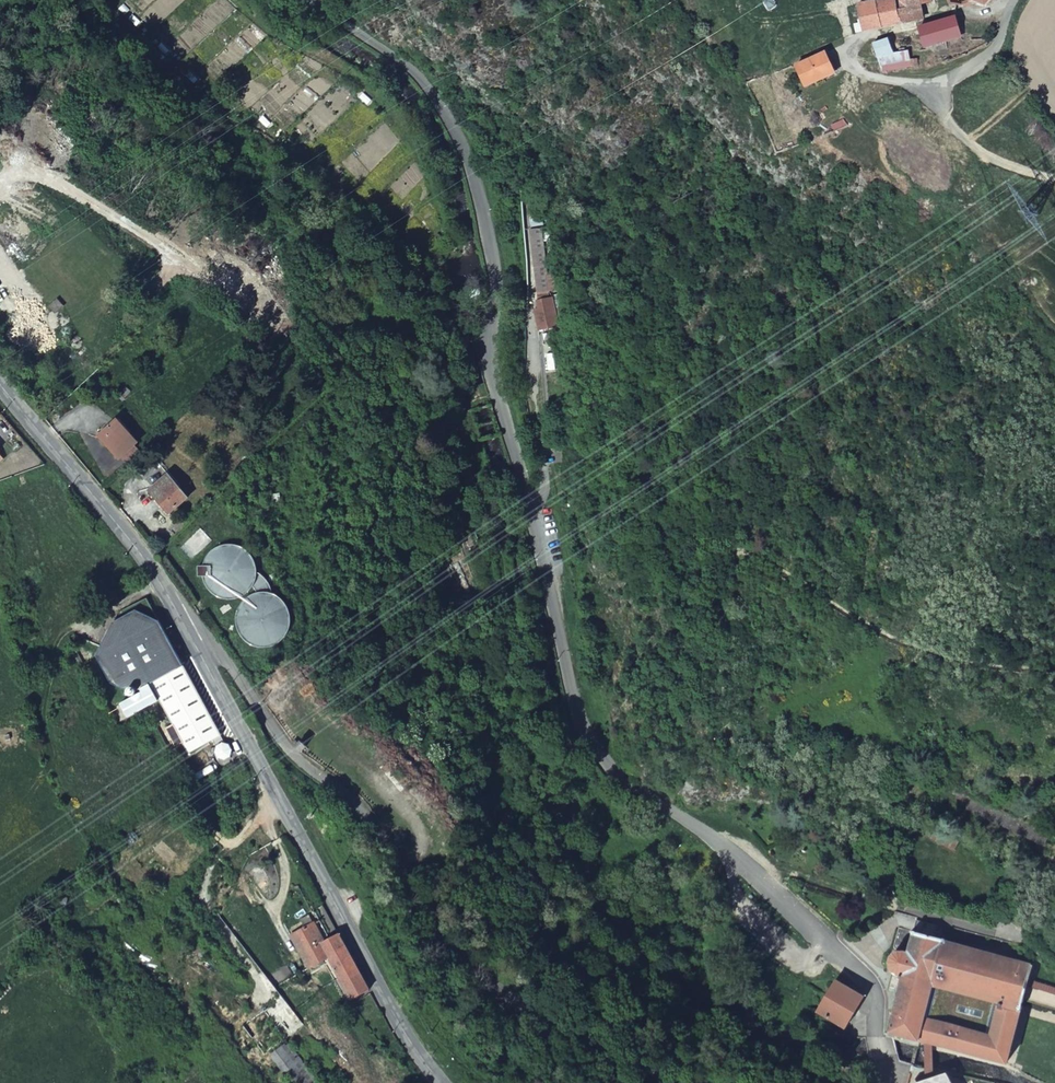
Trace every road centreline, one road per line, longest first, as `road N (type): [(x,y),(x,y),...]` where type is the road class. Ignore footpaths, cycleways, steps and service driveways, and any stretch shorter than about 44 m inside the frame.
road 1 (residential): [(891,1082),(865,984),(716,840),(619,780),(589,744),(485,354),(493,273),(469,152),(422,76),(315,0)]
road 2 (track): [(1054,668),(999,667),(925,650),(764,558),(739,552),(724,568),(718,612),(731,740),(746,758),(793,774),(892,893),(878,902),(743,866)]
road 3 (residential): [(193,642),(211,644),(296,758),(353,810),(422,918),(456,954),(514,1001),(592,1035),(647,1072),(712,1082)]
road 4 (secondary): [(193,642),(378,987),(441,1082)]
road 5 (secondary): [(0,381),(138,552),(193,642)]
road 6 (track): [(1054,177),(992,159),(926,97)]
road 7 (track): [(887,902),(995,933),(1022,928)]
road 8 (unclassified): [(1013,0),(991,53),(926,97)]

